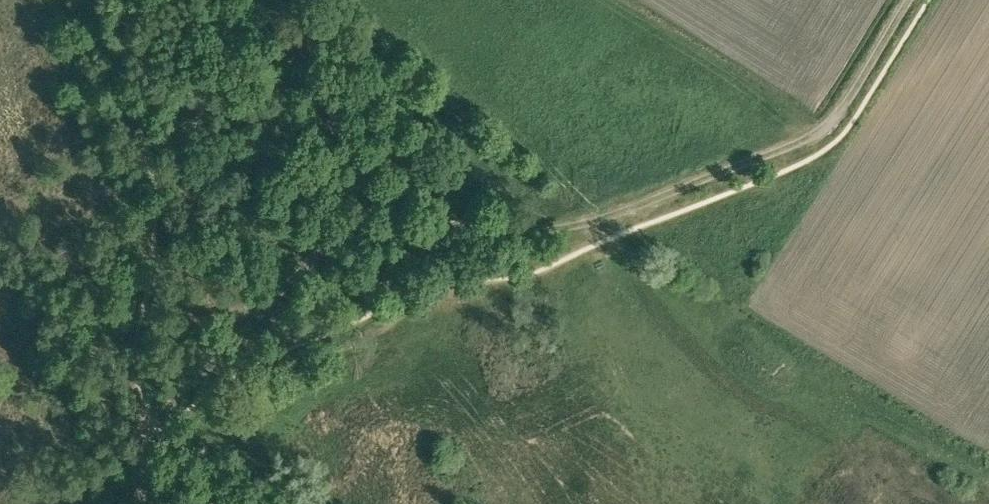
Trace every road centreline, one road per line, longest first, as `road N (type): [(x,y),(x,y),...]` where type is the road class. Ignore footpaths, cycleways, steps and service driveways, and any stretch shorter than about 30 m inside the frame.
road 1 (track): [(913,0),(845,110),(822,134),(794,147),(583,226),(499,231),(380,224),(328,241),(150,415),(135,445),(148,503)]
road 2 (track): [(303,0),(583,226),(599,248)]

